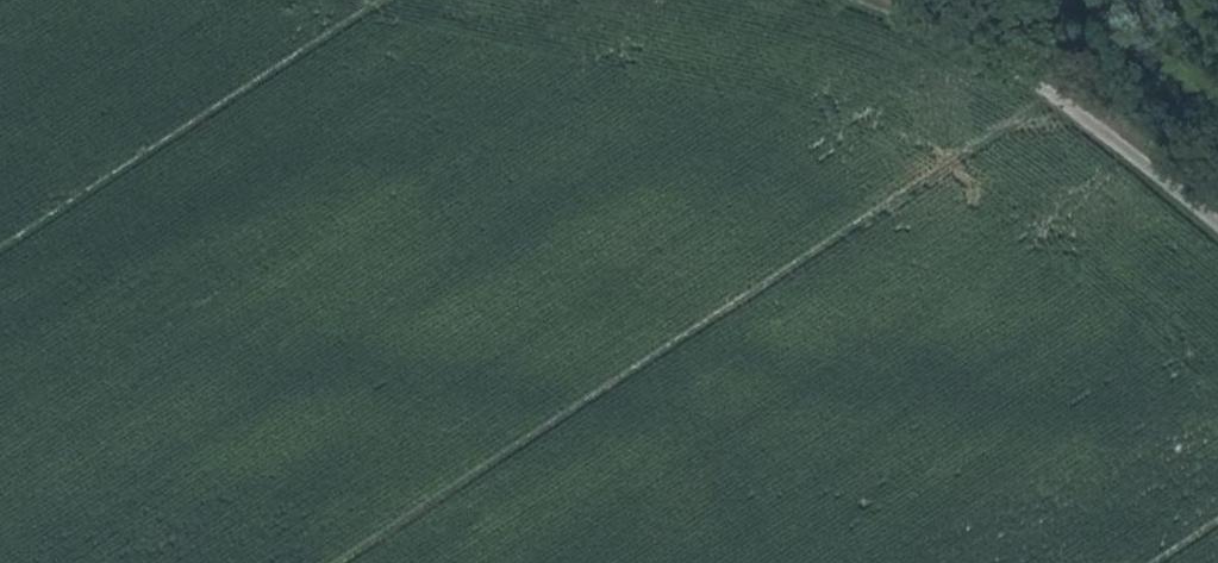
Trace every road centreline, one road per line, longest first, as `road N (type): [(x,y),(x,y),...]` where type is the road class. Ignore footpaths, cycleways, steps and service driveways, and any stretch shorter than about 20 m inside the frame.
road 1 (track): [(874,0),(1022,67),(1217,231)]

